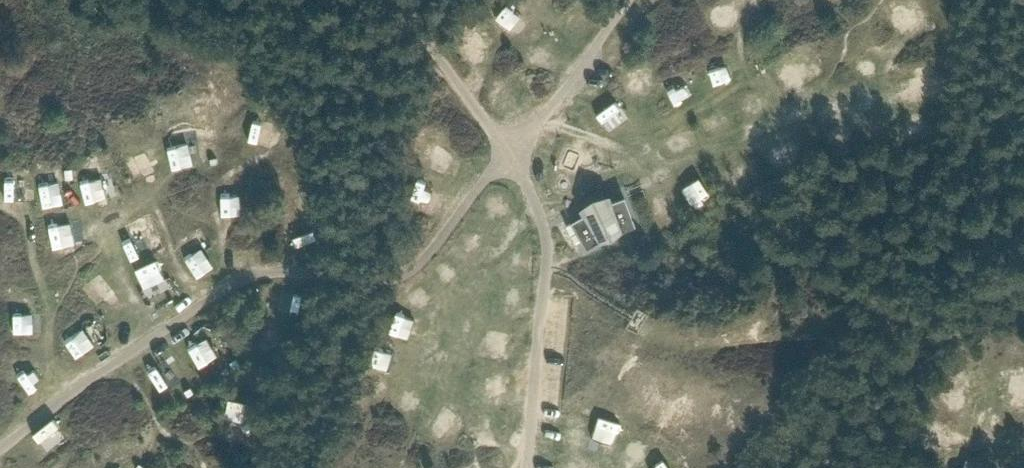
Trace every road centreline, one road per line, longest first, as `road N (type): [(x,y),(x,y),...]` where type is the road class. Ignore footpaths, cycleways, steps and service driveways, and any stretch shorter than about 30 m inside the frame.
road 1 (track): [(540,118),(676,165),(799,115),(909,96)]
road 2 (track): [(614,148),(744,83),(745,19),(760,0)]
road 3 (track): [(538,207),(503,239),(436,364),(447,404)]
road 4 (track): [(0,206),(29,232),(50,310),(54,408)]
road 5 (track): [(155,336),(96,223),(160,195)]
road 6 (track): [(205,303),(172,250),(158,208),(162,184),(181,172)]
road 7 (track): [(194,467),(132,381),(110,366)]

